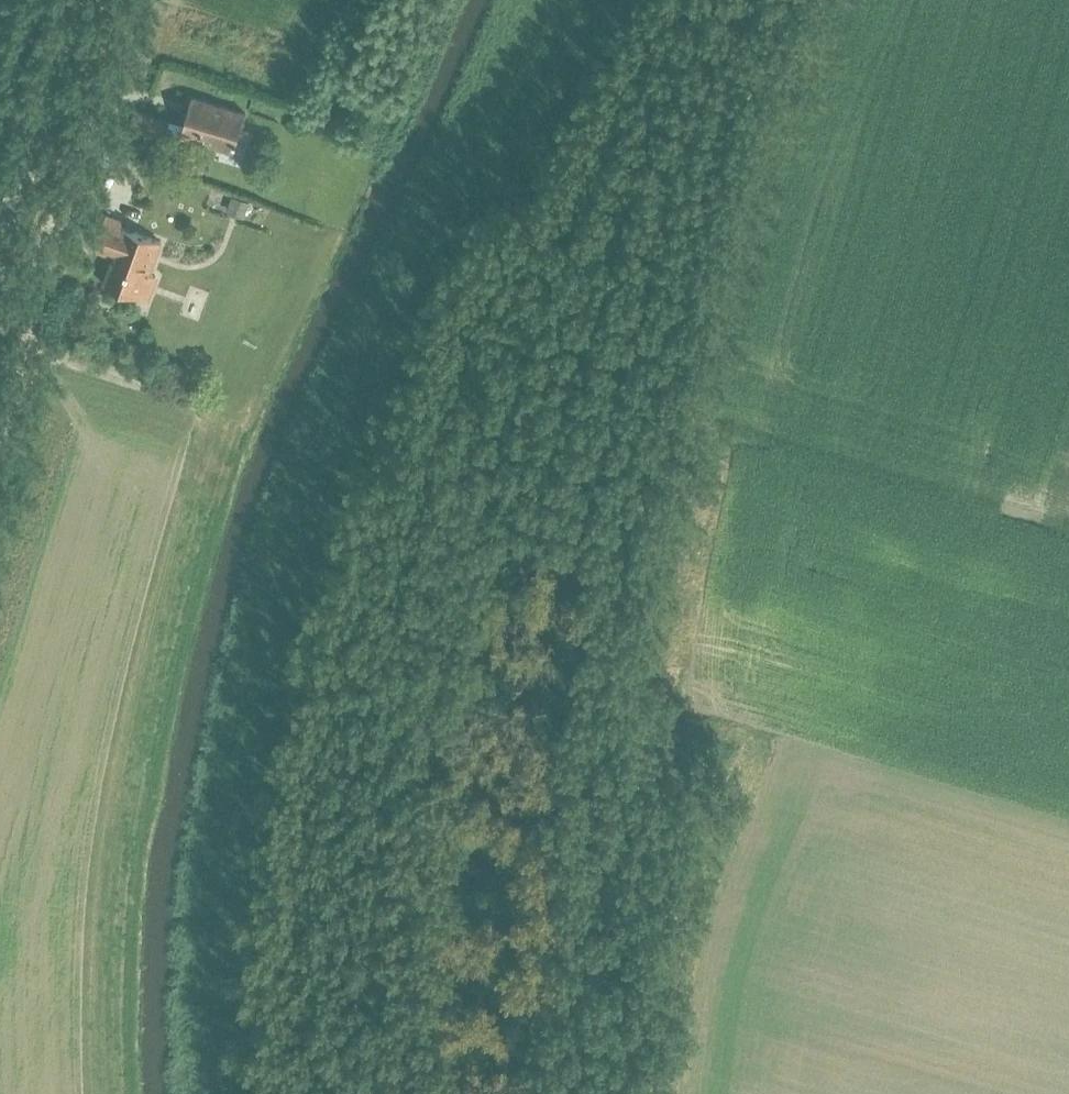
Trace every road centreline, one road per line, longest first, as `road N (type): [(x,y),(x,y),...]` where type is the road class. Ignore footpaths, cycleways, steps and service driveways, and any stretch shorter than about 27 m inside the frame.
road 1 (track): [(132,0),(60,231),(37,275),(0,313)]
road 2 (tertiary): [(0,255),(76,0)]
road 3 (track): [(0,448),(45,263)]

